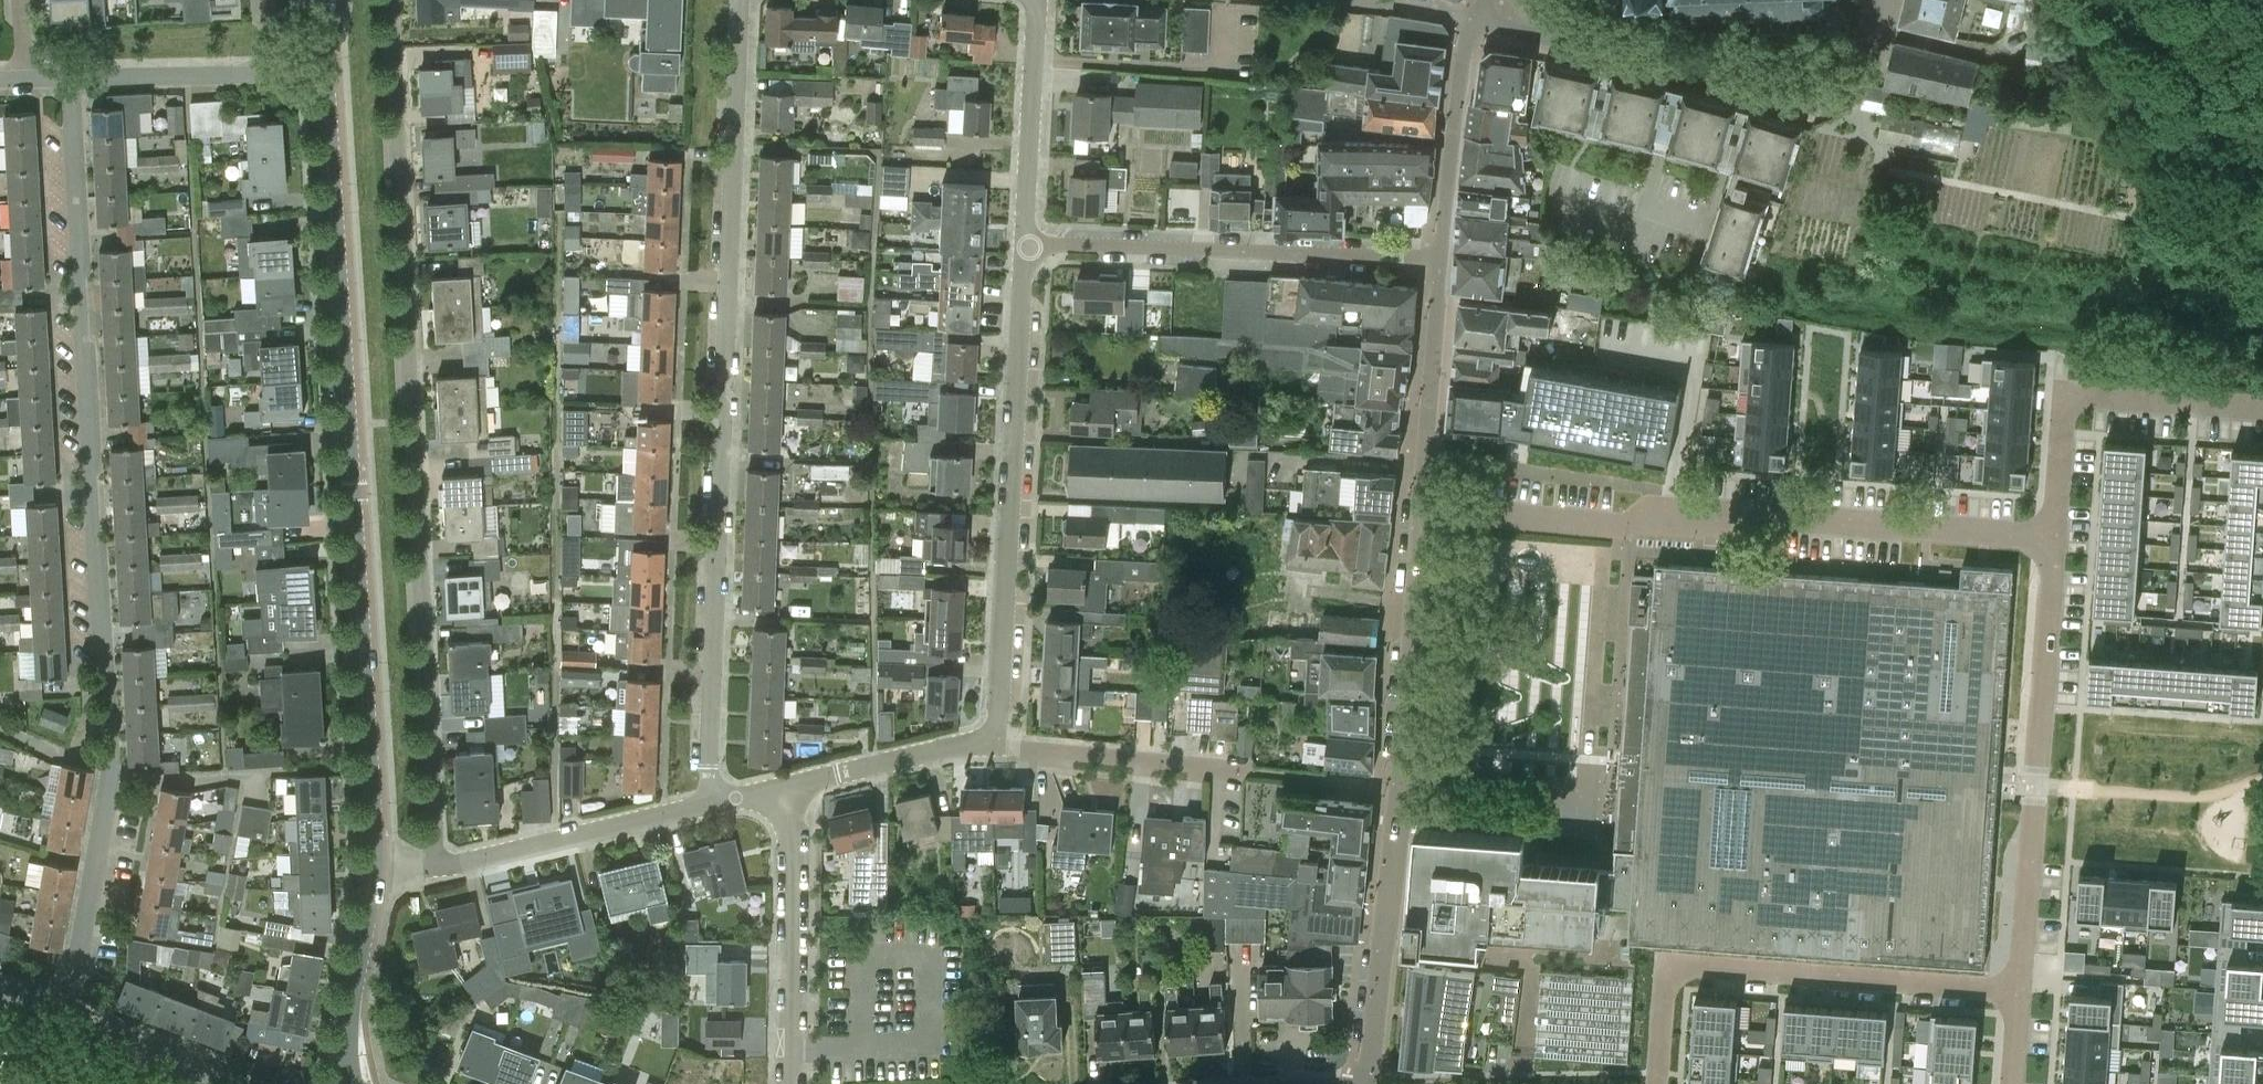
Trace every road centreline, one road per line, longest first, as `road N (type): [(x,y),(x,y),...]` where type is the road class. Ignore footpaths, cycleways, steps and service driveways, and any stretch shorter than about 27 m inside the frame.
road 1 (residential): [(67,1023),(111,772),(71,77)]
road 2 (residential): [(437,867),(390,0)]
road 3 (residential): [(740,0),(709,764),(716,804)]
road 4 (tertiary): [(378,866),(328,70)]
road 5 (residential): [(2055,538),(1656,507),(1621,526),(1425,508)]
road 6 (residential): [(1425,508),(1369,1083)]
road 7 (residential): [(996,742),(1027,245)]
road 8 (residential): [(1656,1083),(1663,960),(2024,987)]
road 9 (residential): [(1477,16),(1786,101),(1811,100),(1857,68),(1880,0)]
road 10 (residential): [(2024,987),(2055,538)]
road 11 (residential): [(1443,258),(1027,245)]
road 12 (residential): [(2055,538),(2065,394),(2262,407)]
road 13 (residential): [(437,867),(716,804)]
road 14 (residential): [(794,786),(792,1043)]
road 15 (residential): [(1248,772),(996,742)]
road 16 (residential): [(1443,258),(1425,508)]
road 17 (residential): [(1027,245),(1038,0)]
road 18 (residential): [(1477,16),(1464,55),(1443,258)]
road 19 (tertiary): [(344,1083),(378,866)]
road 20 (residential): [(794,786),(996,742)]
road 21 (residential): [(71,77),(271,72)]
road 22 (residential): [(230,1083),(67,1023)]

